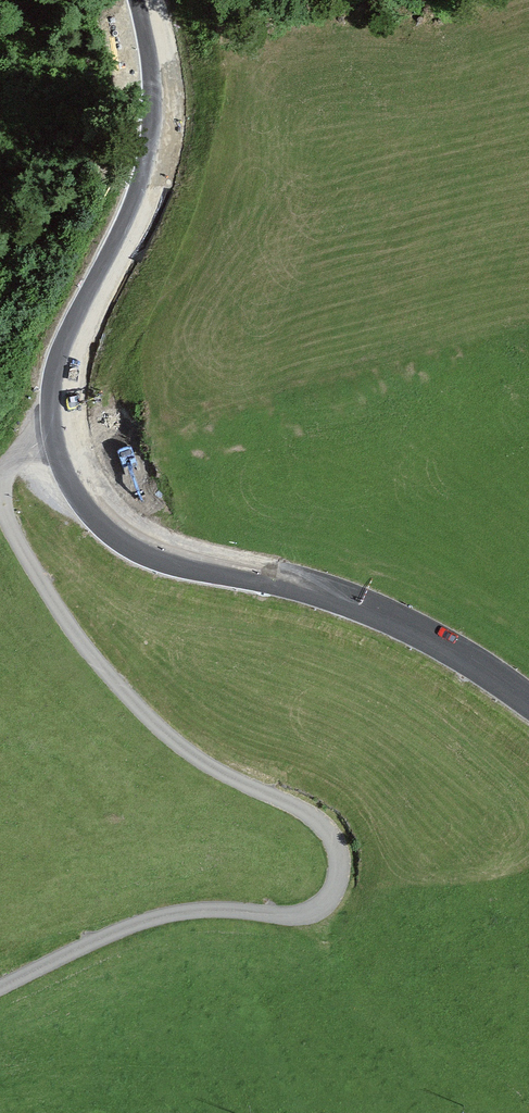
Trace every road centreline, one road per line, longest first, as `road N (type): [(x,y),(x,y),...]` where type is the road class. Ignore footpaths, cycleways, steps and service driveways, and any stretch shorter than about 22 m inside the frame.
road 1 (unclassified): [(0,507),(65,625),(117,688),(178,744),(337,835),(349,870),(336,899),(311,917),(201,912),(152,921),(0,987)]
road 2 (tertiary): [(65,432),(103,513),(154,549),(370,608),(528,702)]
road 3 (tertiary): [(145,0),(163,86),(161,132),(146,191),(71,349),(61,395),(65,432)]

